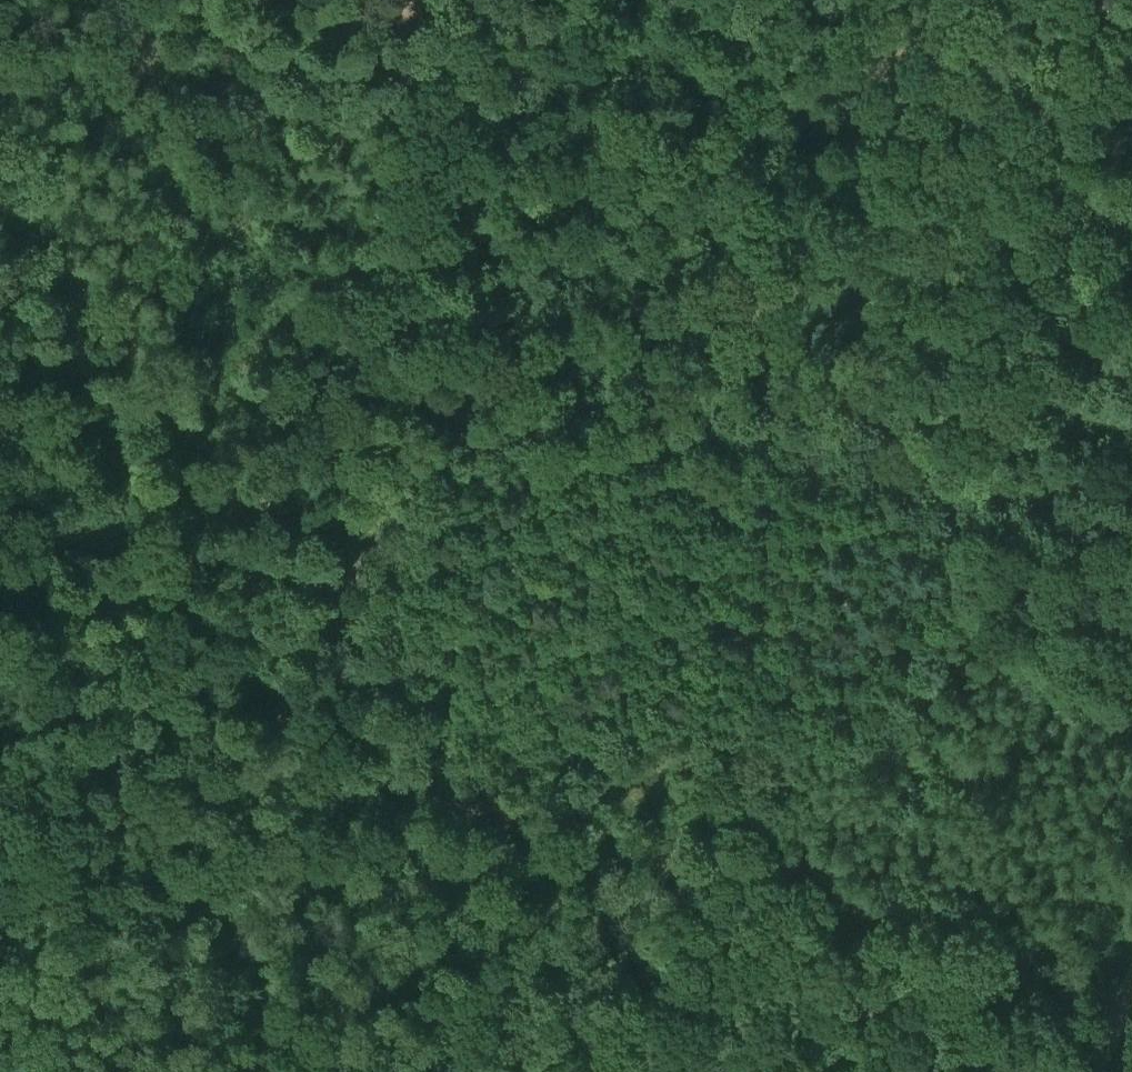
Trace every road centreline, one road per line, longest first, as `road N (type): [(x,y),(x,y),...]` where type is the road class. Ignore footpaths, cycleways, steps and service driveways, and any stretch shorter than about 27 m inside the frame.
road 1 (track): [(0,528),(43,538),(159,529),(211,506)]

